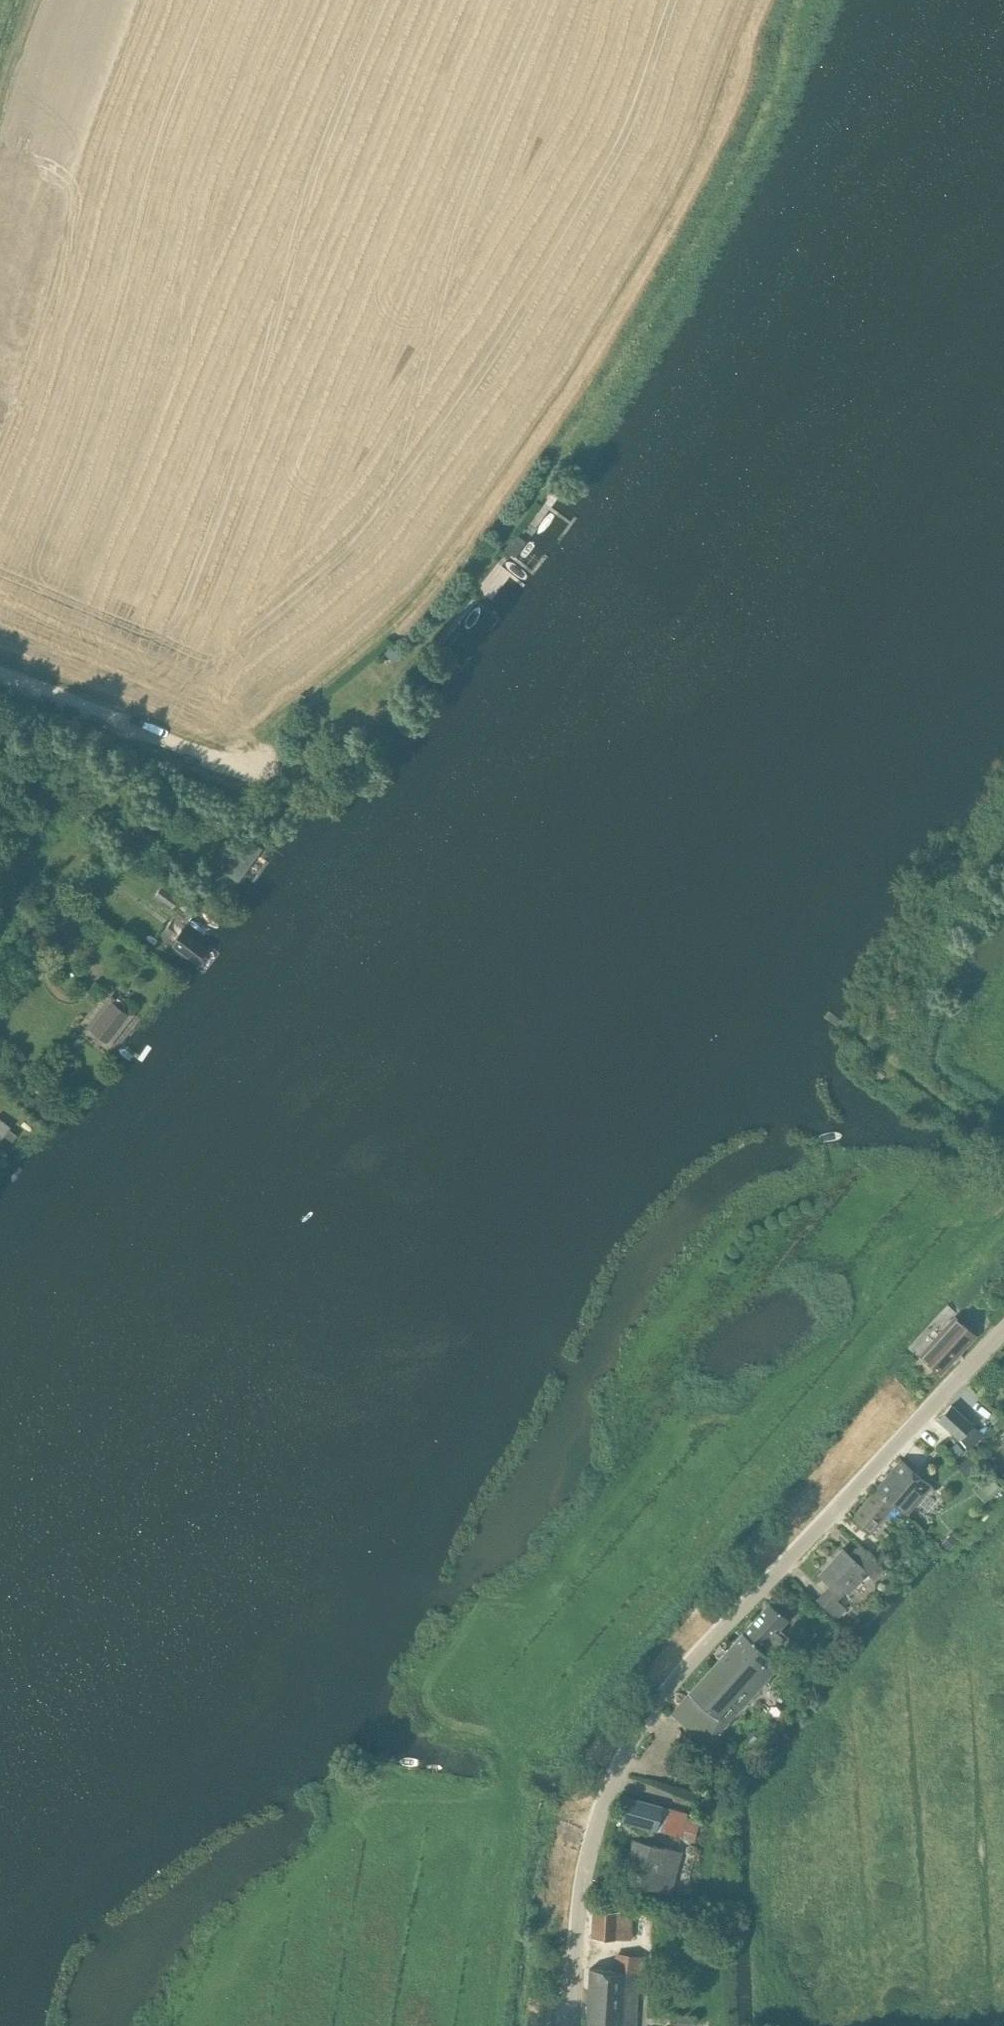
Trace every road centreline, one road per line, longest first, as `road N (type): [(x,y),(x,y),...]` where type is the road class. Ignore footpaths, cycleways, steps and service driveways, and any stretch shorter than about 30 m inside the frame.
road 1 (unclassified): [(572,2025),(597,1834),(640,1734),(679,1682),(1003,1334)]
road 2 (track): [(0,891),(116,789),(152,739)]

